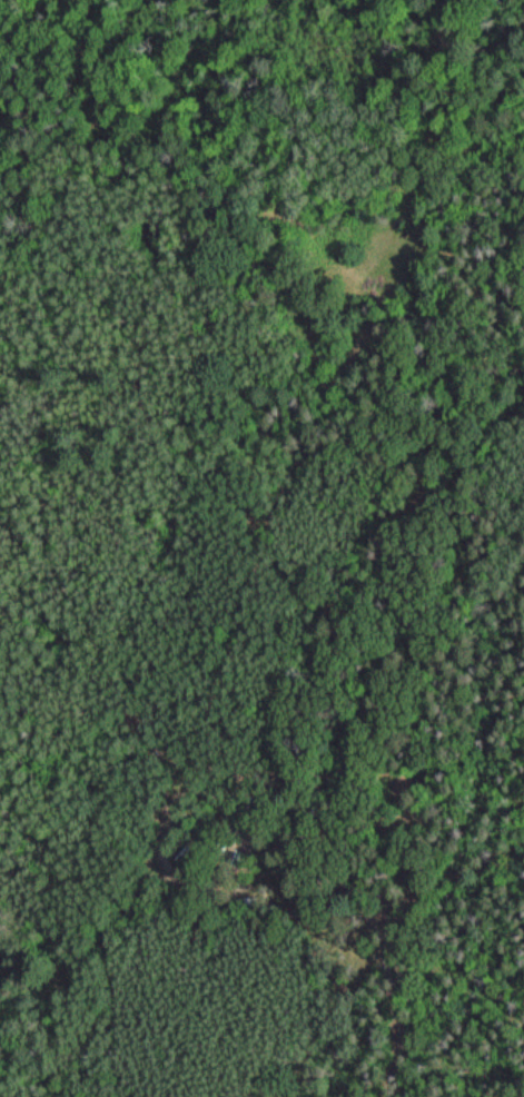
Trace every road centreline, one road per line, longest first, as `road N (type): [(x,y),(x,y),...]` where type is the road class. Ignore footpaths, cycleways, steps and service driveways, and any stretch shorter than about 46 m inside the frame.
road 1 (residential): [(245,1096),(277,1047),(307,971),(357,911),(448,858),(523,799)]

